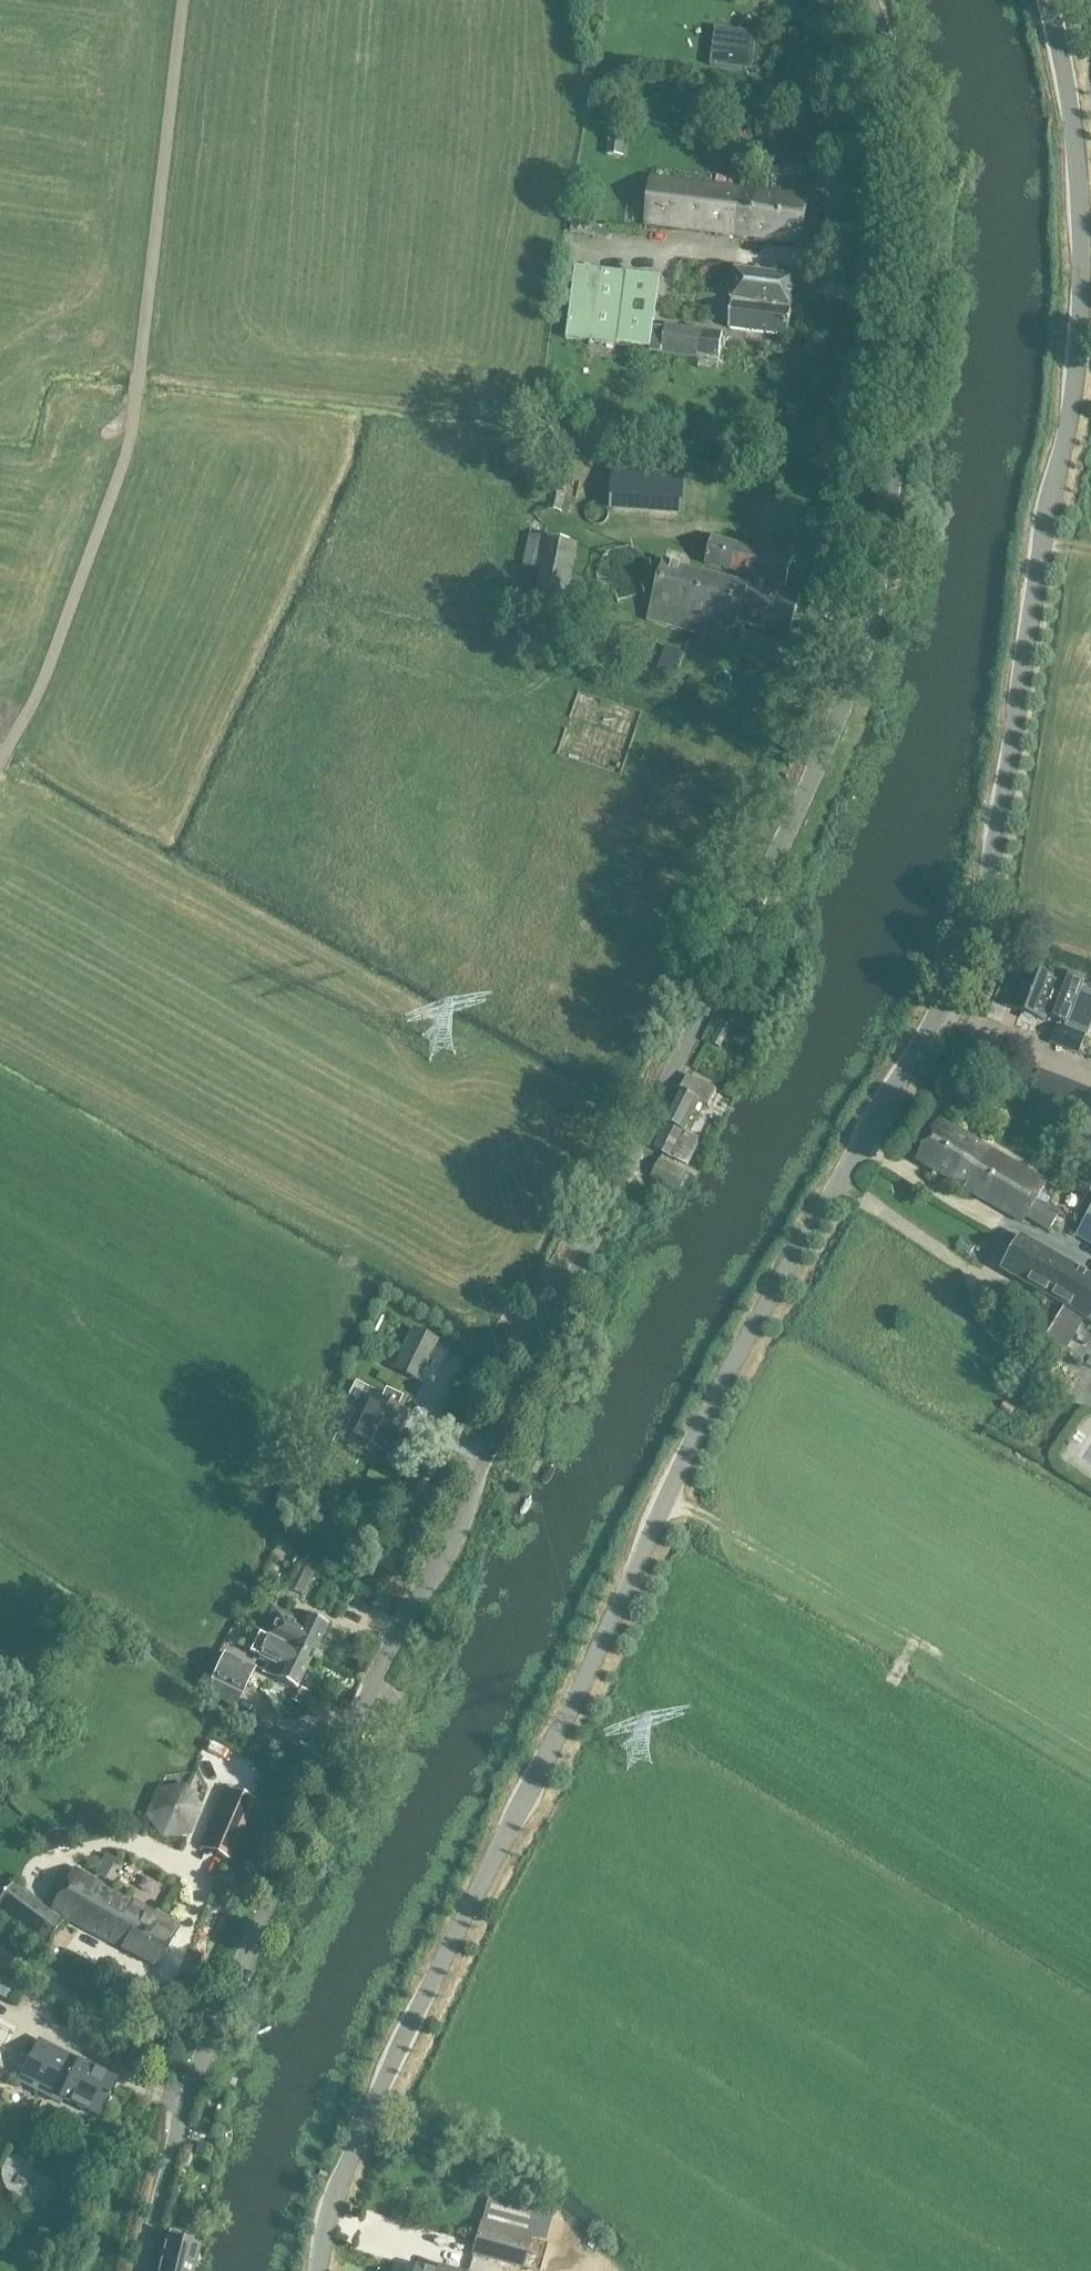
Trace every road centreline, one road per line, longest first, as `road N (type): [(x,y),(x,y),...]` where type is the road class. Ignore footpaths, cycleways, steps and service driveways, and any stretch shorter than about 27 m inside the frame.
road 1 (unclassified): [(320,2270),(337,2186),(365,2118),(666,1497),(815,1215),(917,1054),(975,921),(1040,597),(1080,336),(1071,121),(1045,0)]
road 2 (unclassified): [(144,2270),(215,2025),(264,1912),(773,867),(850,673),(871,594),(911,296),(903,148),(863,0)]
road 3 (track): [(0,764),(32,708),(133,428),(182,0)]
road 4 (track): [(503,1313),(0,1039)]
road 5 (track): [(921,1643),(1023,1453),(1077,1390)]
road 6 (track): [(921,1643),(666,1497)]
road 7 (track): [(722,1958),(592,1837),(521,1796)]
road 8 (track): [(1090,1258),(1002,1223),(861,1143)]
road 9 (track): [(886,1688),(921,1643),(1090,1747)]

